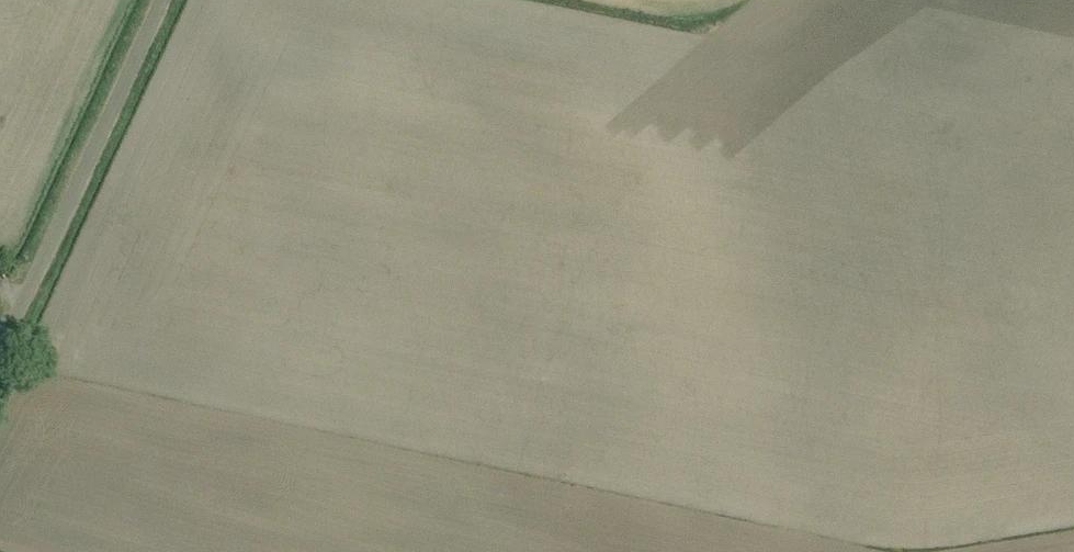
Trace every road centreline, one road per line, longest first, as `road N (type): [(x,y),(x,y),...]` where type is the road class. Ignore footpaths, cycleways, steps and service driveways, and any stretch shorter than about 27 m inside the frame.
road 1 (unclassified): [(0,329),(155,0)]

